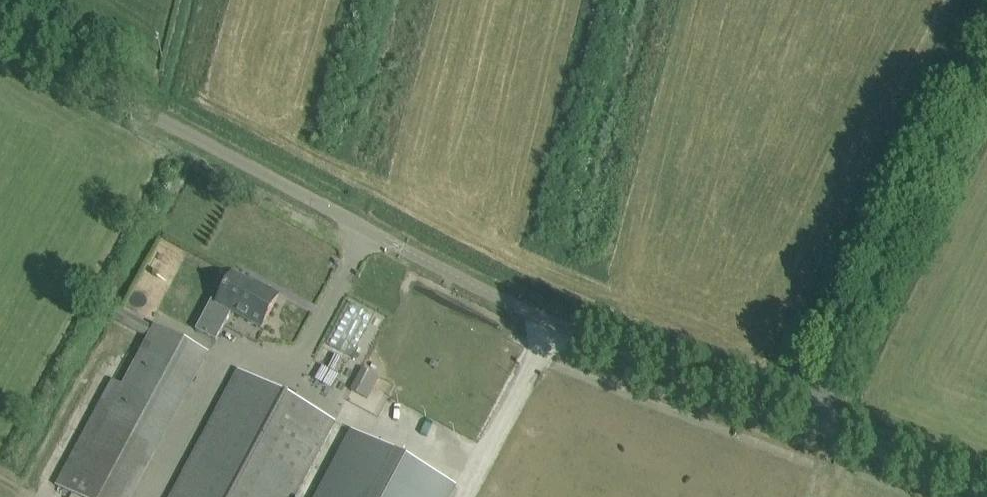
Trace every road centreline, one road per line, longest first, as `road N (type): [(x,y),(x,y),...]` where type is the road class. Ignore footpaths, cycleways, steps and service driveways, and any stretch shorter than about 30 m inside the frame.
road 1 (unclassified): [(812,422),(515,306),(0,27)]
road 2 (unclassified): [(812,422),(986,80)]
road 3 (unclassified): [(986,488),(812,422)]

